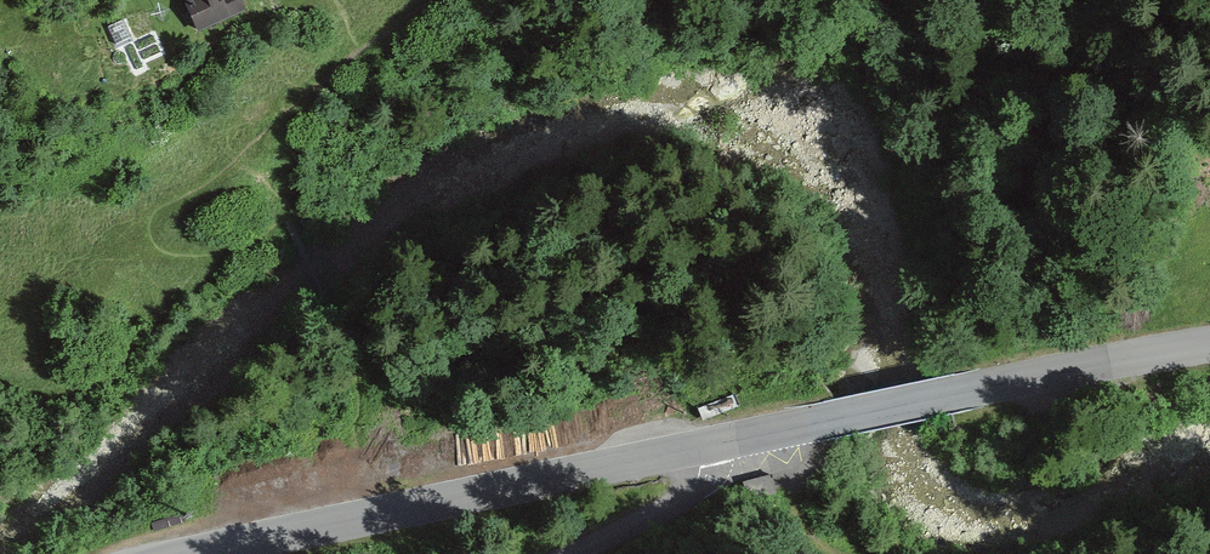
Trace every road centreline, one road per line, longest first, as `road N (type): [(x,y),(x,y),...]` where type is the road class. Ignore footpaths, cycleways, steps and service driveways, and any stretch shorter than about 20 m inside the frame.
road 1 (tertiary): [(173,553),(700,445)]
road 2 (tertiary): [(700,445),(1209,343)]
road 3 (unclassified): [(700,445),(699,481),(686,496),(569,553)]

